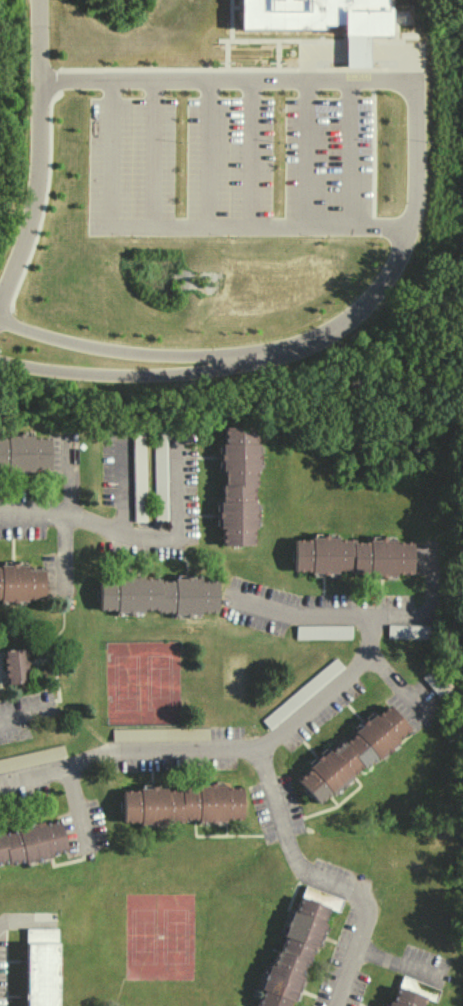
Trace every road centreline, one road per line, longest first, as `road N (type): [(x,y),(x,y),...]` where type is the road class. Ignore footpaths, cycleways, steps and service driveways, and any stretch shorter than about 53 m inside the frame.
road 1 (residential): [(0,780),(111,750),(255,748),(368,656),(364,615),(232,597)]
road 2 (residential): [(255,748),(302,872),(368,902),(336,1005)]
road 3 (residential): [(0,514),(68,516),(121,532),(175,534)]

